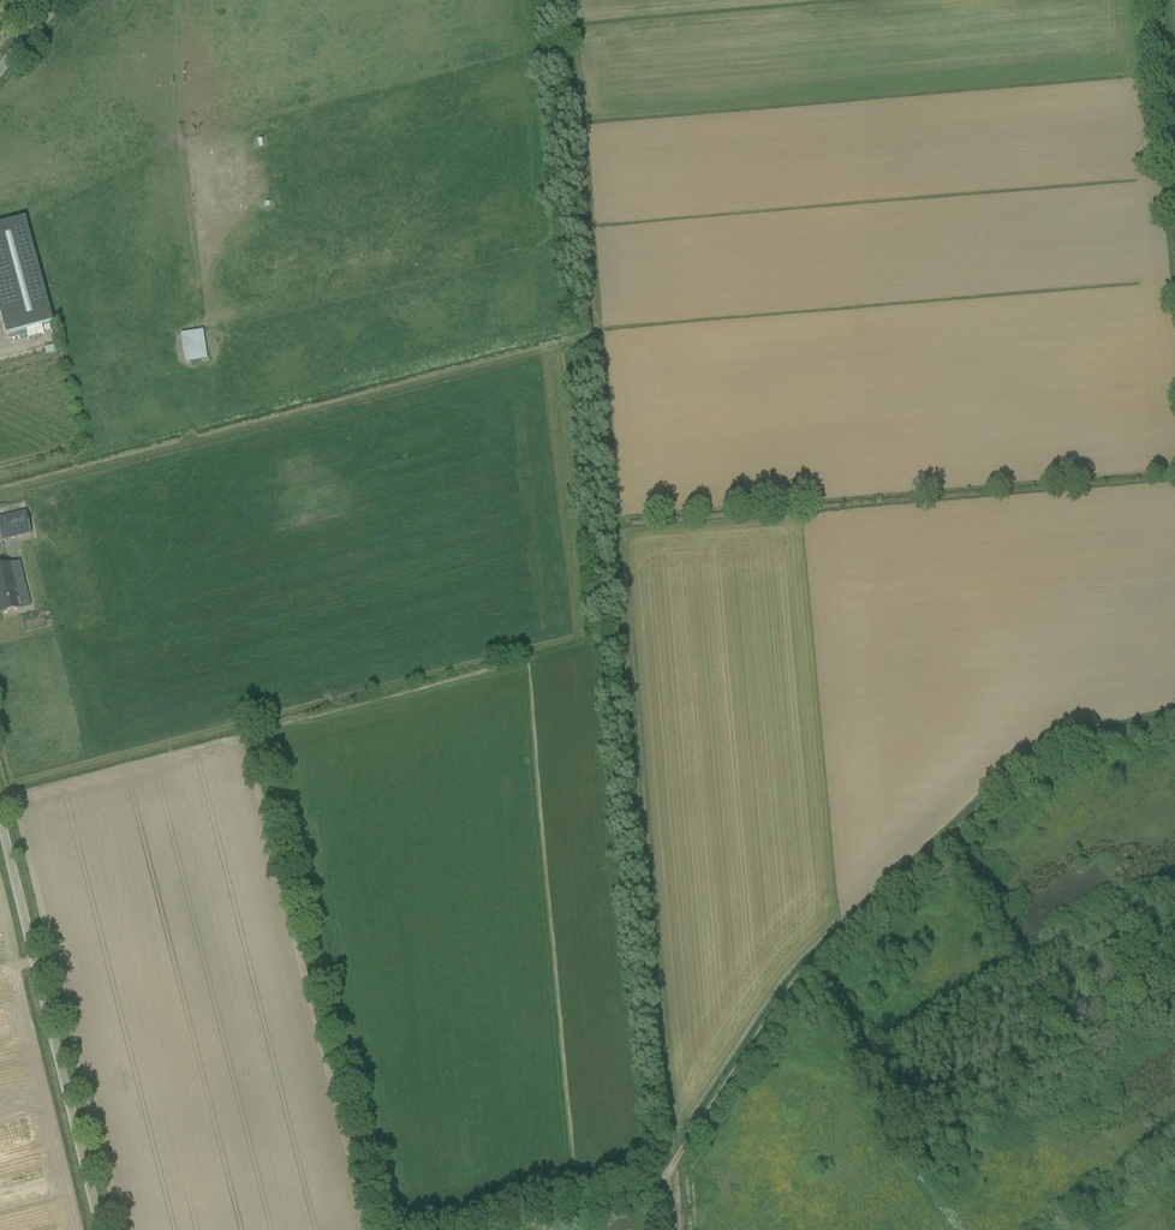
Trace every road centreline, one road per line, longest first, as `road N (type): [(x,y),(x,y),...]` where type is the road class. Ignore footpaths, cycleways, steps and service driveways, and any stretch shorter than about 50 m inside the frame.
road 1 (track): [(1174,720),(1032,769),(853,933),(797,995),(666,1186)]
road 2 (unclassified): [(100,1229),(0,819)]
road 3 (track): [(1161,0),(1174,163)]
road 4 (track): [(518,1229),(666,1186)]

